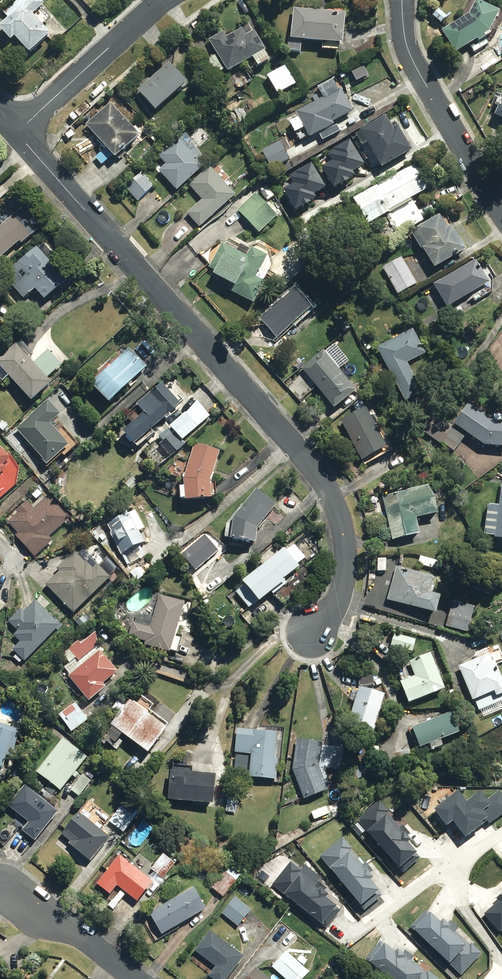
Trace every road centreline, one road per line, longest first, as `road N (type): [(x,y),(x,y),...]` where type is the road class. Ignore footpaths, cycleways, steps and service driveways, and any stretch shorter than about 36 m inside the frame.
road 1 (residential): [(312,636),(338,606),(344,572),(344,538),(317,471),(15,133)]
road 2 (residential): [(401,0),(414,66),(501,209)]
road 3 (residential): [(15,133),(165,0)]
road 4 (residential): [(4,883),(131,978)]
road 5 (residential): [(373,921),(501,833)]

